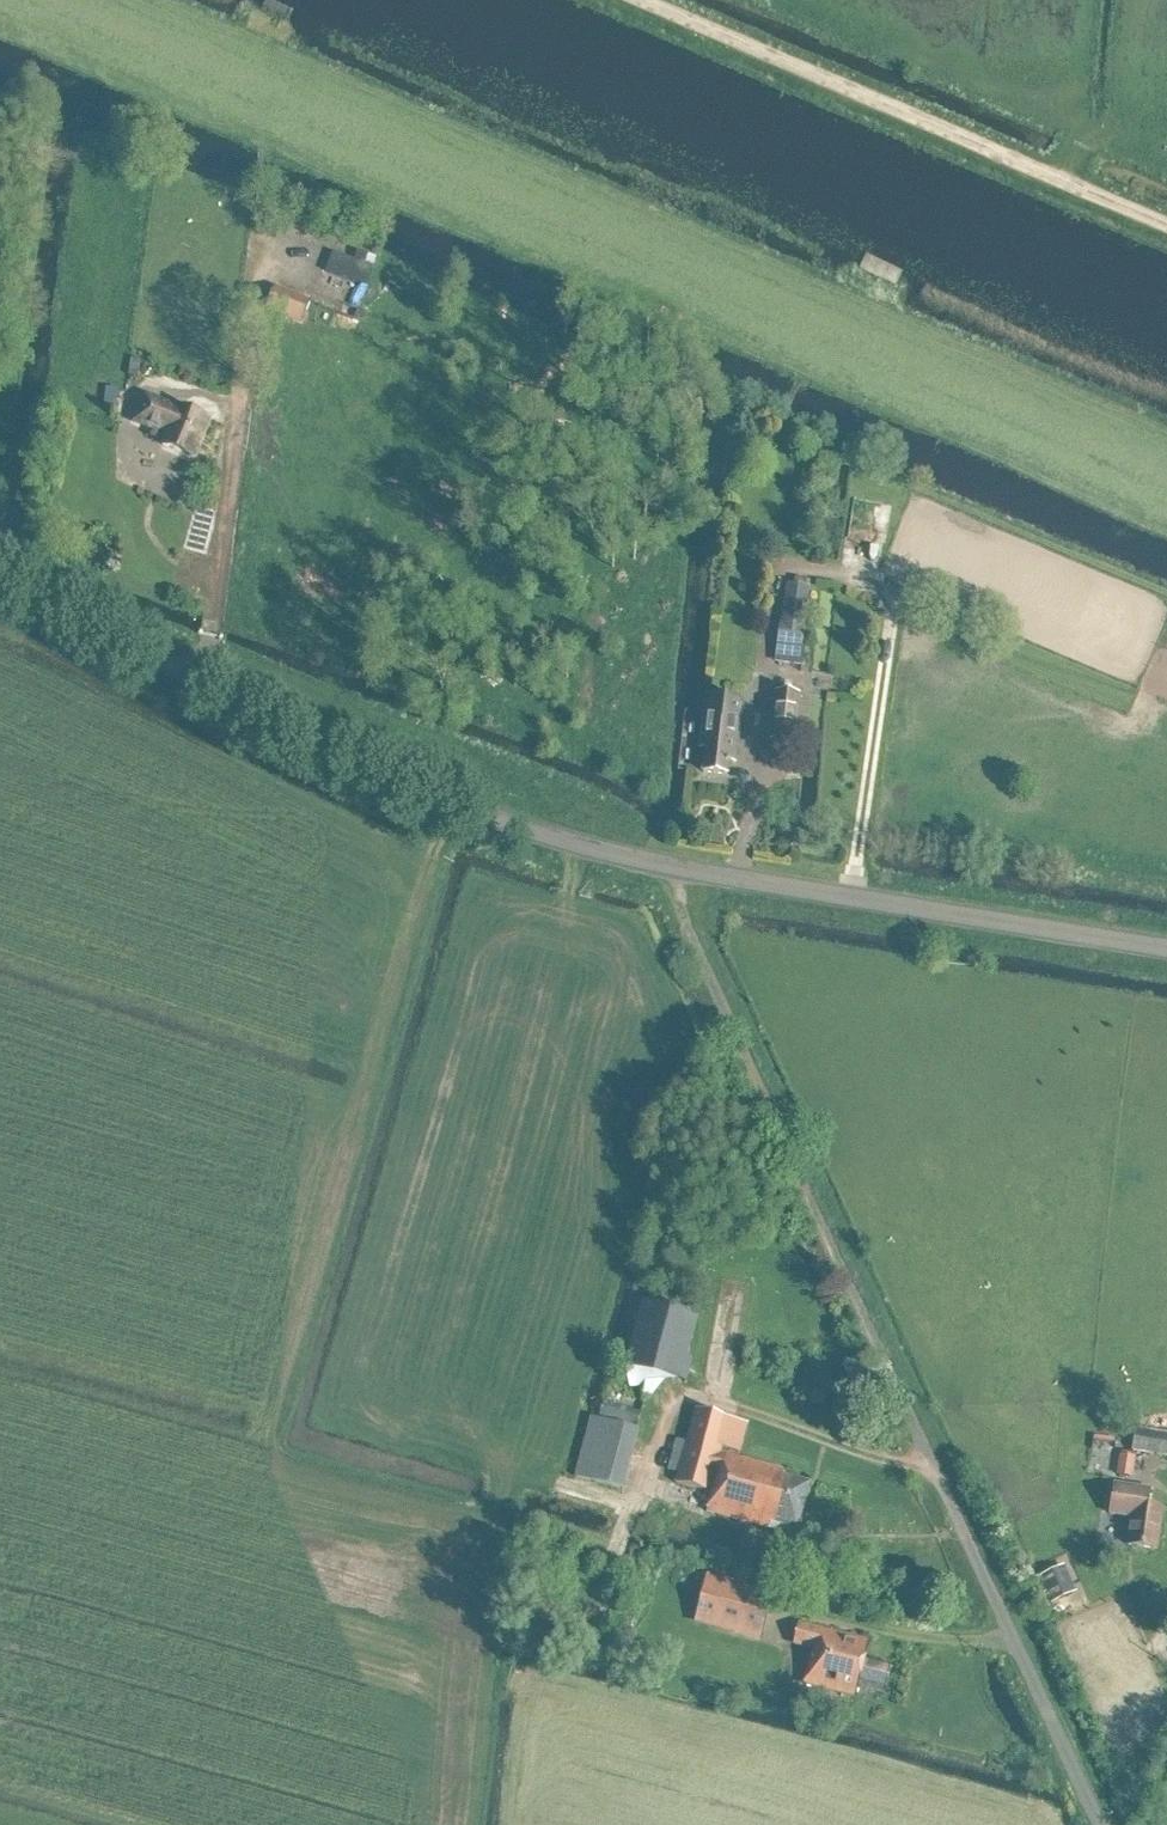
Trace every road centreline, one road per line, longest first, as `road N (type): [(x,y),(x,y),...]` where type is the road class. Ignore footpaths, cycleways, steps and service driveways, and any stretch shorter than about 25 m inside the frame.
road 1 (unclassified): [(1166,953),(670,873),(468,824),(362,777),(191,677),(0,587)]
road 2 (track): [(1094,1824),(822,1252),(670,873)]
road 3 (track): [(647,0),(1166,221)]
road 4 (track): [(925,1469),(696,1397),(676,1404),(660,1446)]
road 5 (track): [(1006,1639),(905,1636),(808,1615)]

